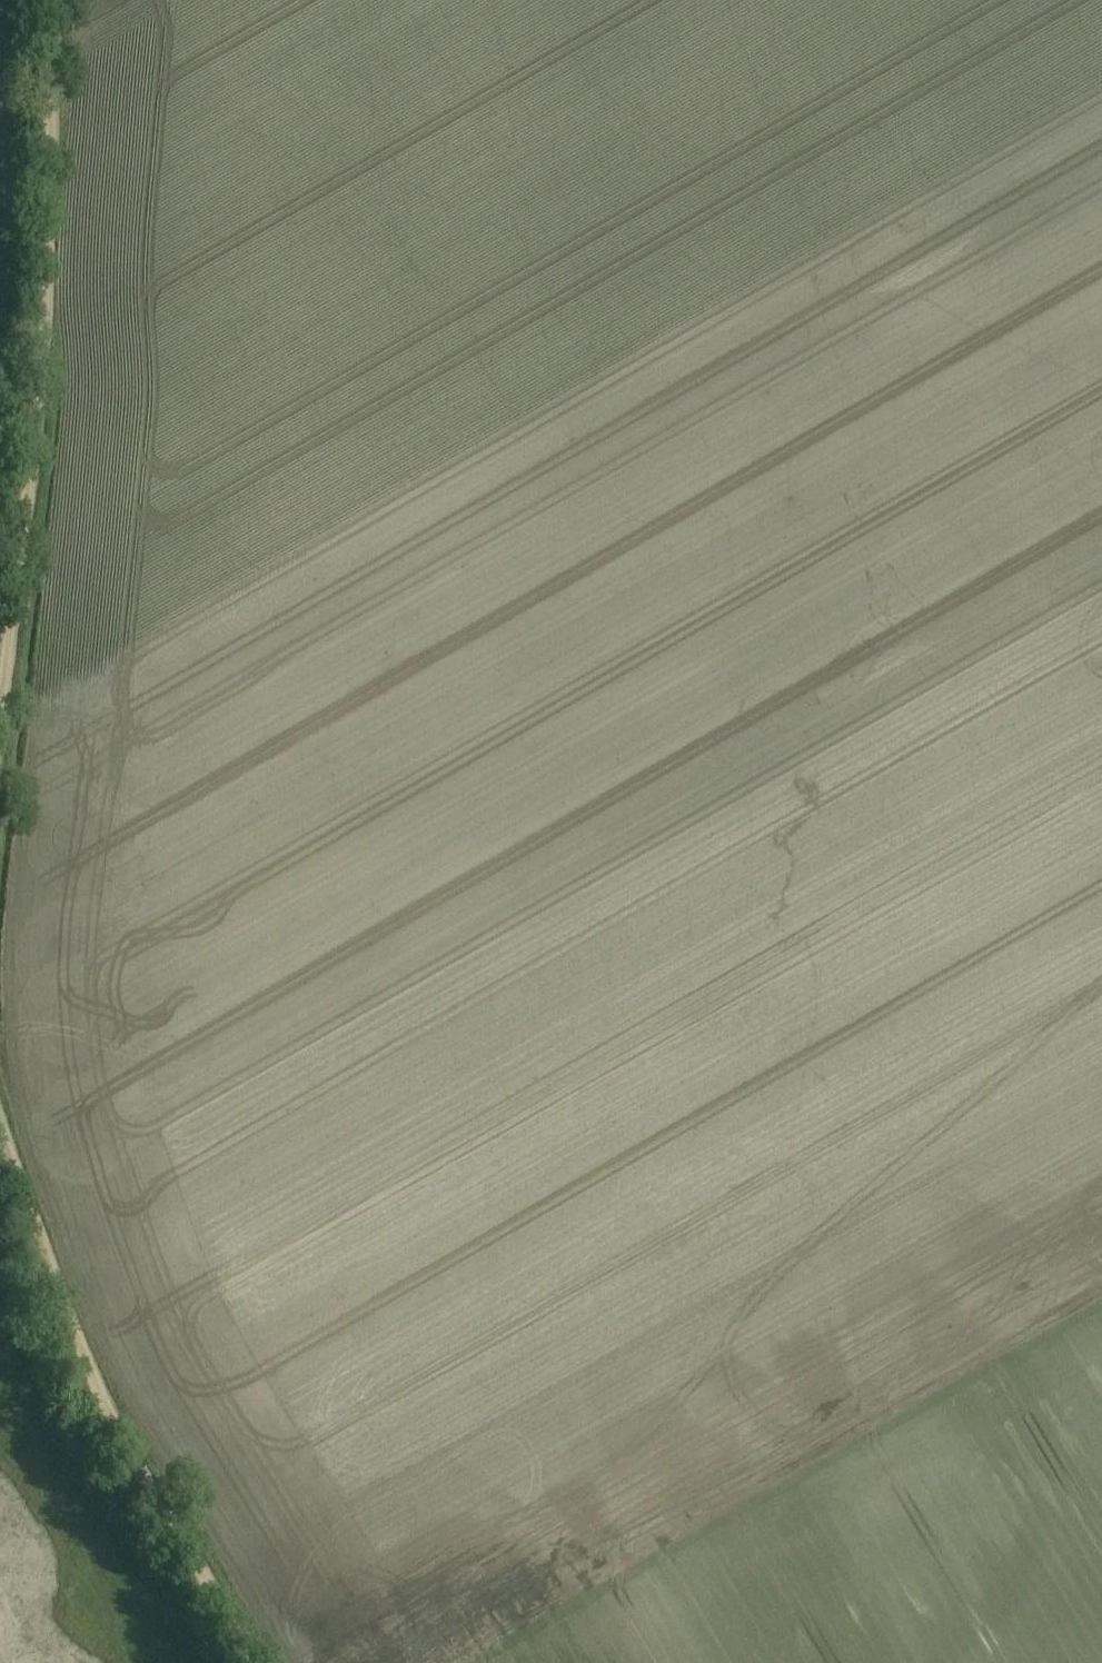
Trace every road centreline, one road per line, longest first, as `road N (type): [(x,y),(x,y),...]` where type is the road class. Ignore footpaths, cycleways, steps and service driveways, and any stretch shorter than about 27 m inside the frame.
road 1 (track): [(0,711),(60,0)]
road 2 (track): [(199,1562),(96,1382),(0,1117)]

